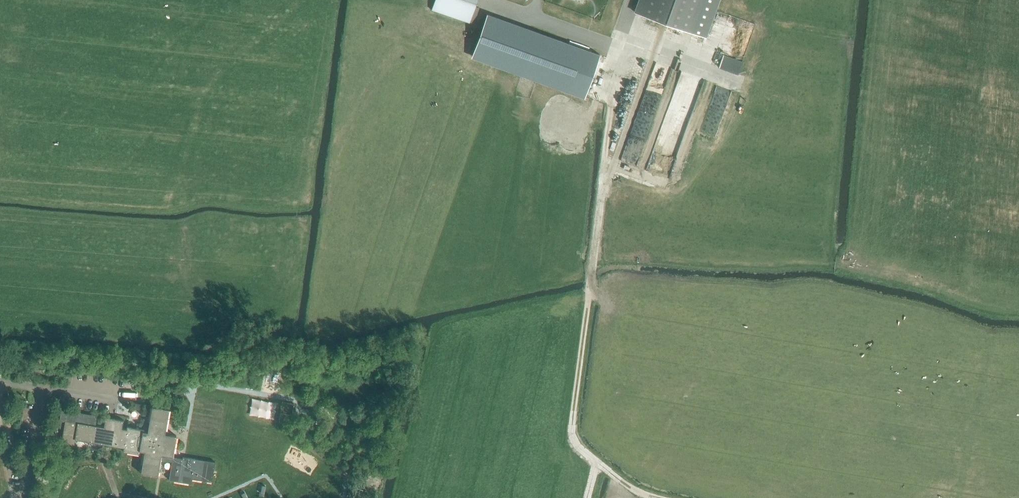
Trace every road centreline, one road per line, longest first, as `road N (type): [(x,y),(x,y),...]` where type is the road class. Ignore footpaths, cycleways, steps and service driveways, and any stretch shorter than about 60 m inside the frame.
road 1 (track): [(658,497),(583,450),(573,423),(623,0)]

